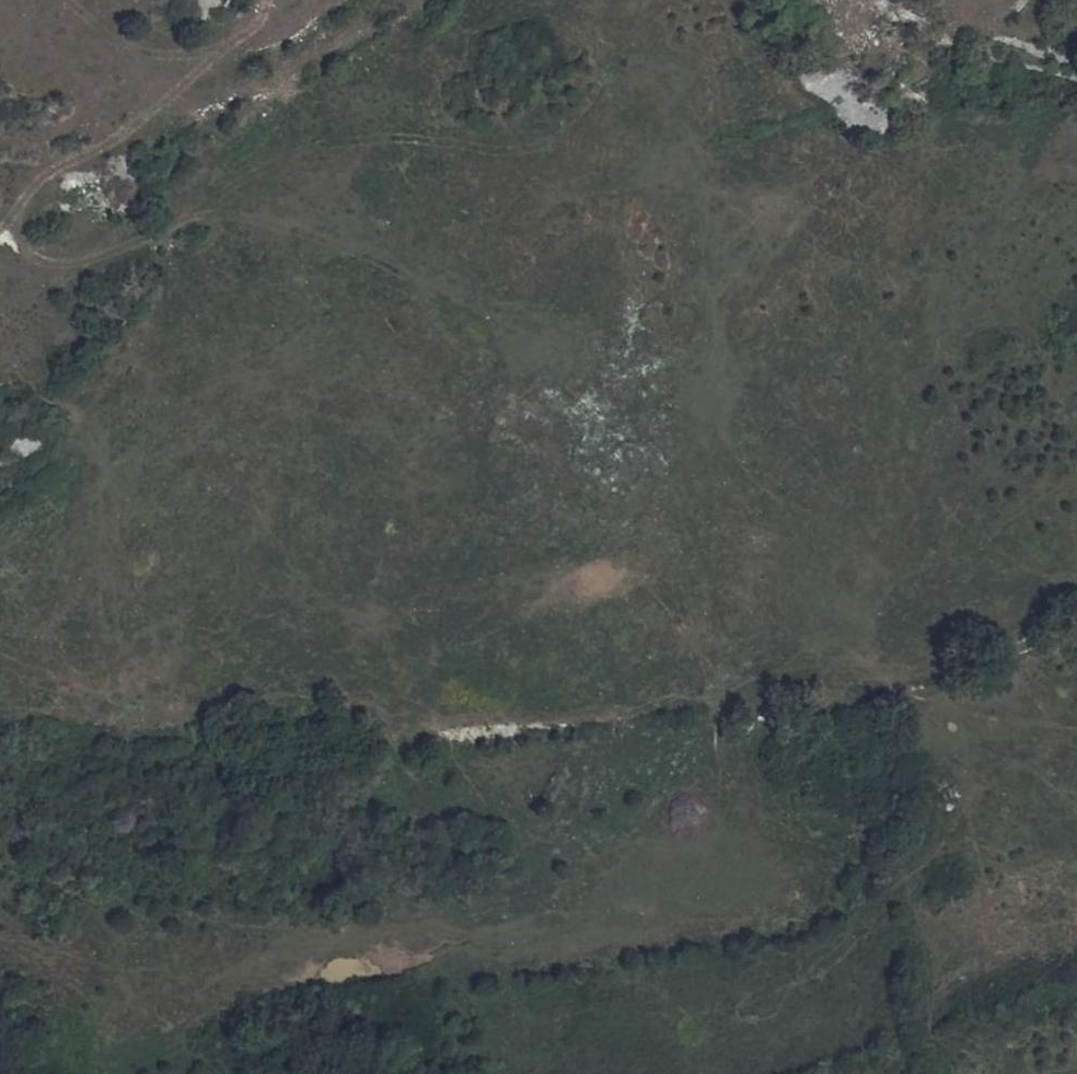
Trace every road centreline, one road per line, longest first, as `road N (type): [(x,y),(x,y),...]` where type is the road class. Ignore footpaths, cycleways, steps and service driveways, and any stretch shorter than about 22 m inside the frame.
road 1 (track): [(0,232),(26,196),(205,65),(253,18),(254,0)]

